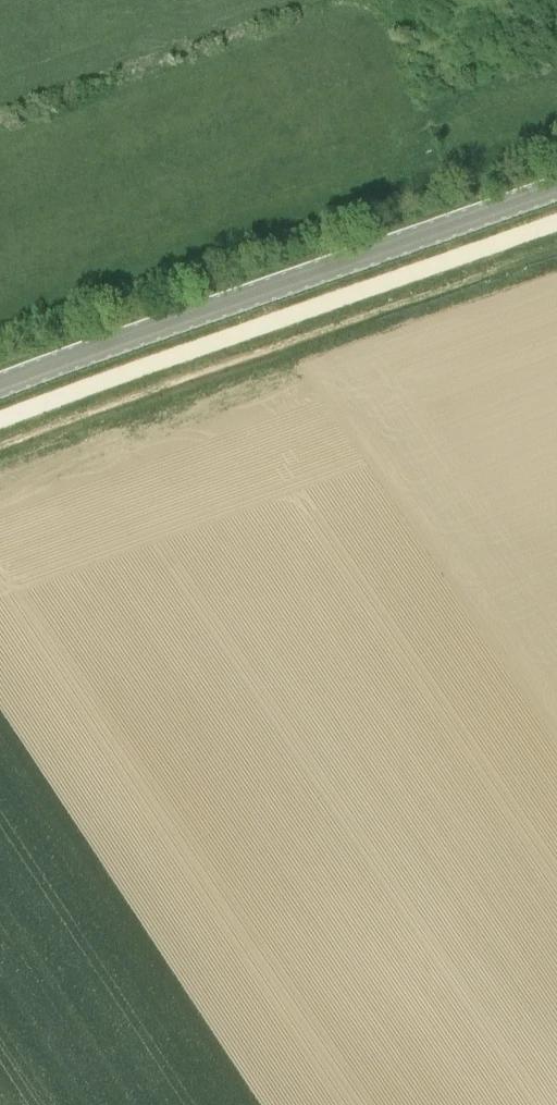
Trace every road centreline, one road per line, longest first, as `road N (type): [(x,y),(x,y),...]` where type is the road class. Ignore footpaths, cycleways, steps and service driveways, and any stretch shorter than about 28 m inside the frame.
road 1 (tertiary): [(0,382),(556,184)]

